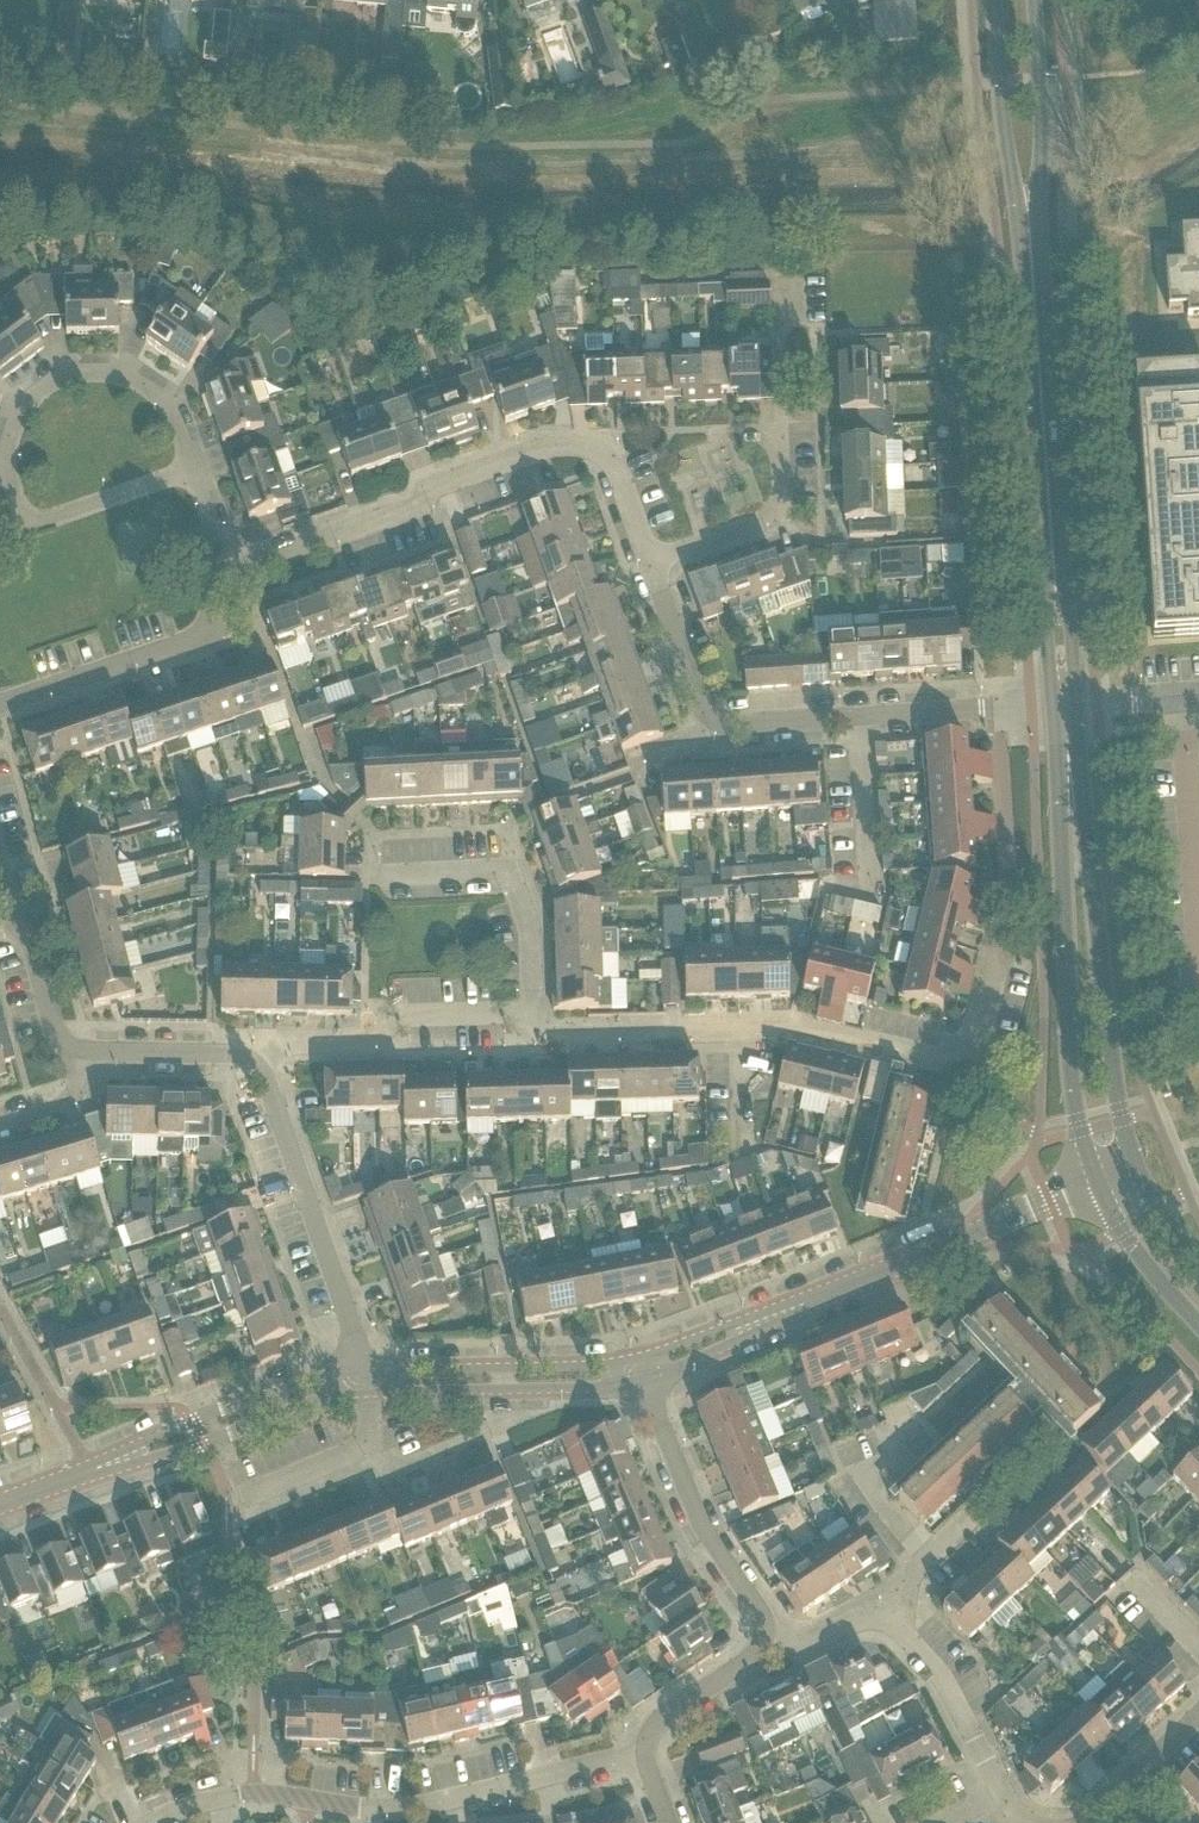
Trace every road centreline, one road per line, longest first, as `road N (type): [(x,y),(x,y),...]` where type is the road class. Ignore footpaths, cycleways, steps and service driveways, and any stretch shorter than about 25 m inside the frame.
road 1 (residential): [(531,1013),(538,1037),(807,1027),(960,1059),(978,1038),(997,961)]
road 2 (residential): [(228,571),(419,503),(435,483),(546,444),(585,445),(613,460),(650,562)]
road 3 (residential): [(145,1822),(197,1801),(253,1793),(417,1807),(643,1752)]
road 4 (tertiary): [(1068,775),(1061,827),(1070,1083),(1096,1186)]
road 5 (tertiary): [(1136,1170),(1112,1074),(1082,826),(1068,775)]
road 6 (residential): [(0,1504),(362,1370)]
road 7 (tertiary): [(1027,212),(1054,578)]
road 8 (residential): [(190,467),(167,402),(119,373),(63,374),(19,407),(6,456),(29,522)]
road 9 (residential): [(642,1378),(942,1249)]
road 10 (residential): [(362,1370),(254,1063)]
road 11 (residential): [(859,718),(712,721),(650,562)]
road 12 (residential): [(0,703),(217,630),(202,582),(228,571)]
road 13 (residential): [(254,1063),(288,1042),(366,1039),(391,1016),(531,1013)]
road 14 (residential): [(766,1632),(704,1528),(642,1378)]
road 15 (residential): [(362,1370),(642,1378)]
road 16 (residential): [(531,1013),(531,930),(506,879),(494,872),(379,877)]
road 17 (tertiary): [(996,0),(1006,129),(1027,212)]
road 18 (tertiary): [(1027,212),(1040,153),(1033,0)]
road 19 (residential): [(88,1051),(56,1037),(34,948),(13,922),(0,874)]
road 20 (residential): [(247,1493),(369,1444),(362,1370)]
road 21 (residential): [(859,718),(1063,704)]
road 22 (residential): [(1001,1792),(937,1672),(895,1623)]
road 23 (residential): [(643,1752),(657,1721),(753,1656),(766,1632)]
road 24 (tertiary): [(1096,1186),(1118,1236),(1198,1327)]
road 25 (residential): [(29,522),(190,467)]
road 26 (residential): [(254,1063),(239,1054),(88,1051)]
road 27 (unclassified): [(942,1249),(1096,1186)]
road 28 (residential): [(1082,1822),(1198,1716)]
road 29 (residential): [(1063,704),(1198,694)]
road 30 (residential): [(766,1632),(795,1641),(867,1617),(895,1623)]
road 31 (tertiary): [(1063,704),(1073,664),(1070,622),(1054,578)]
road 32 (tertiary): [(1054,578),(1047,661),(1063,704)]
road 33 (residential): [(0,1124),(68,1103),(88,1051)]

